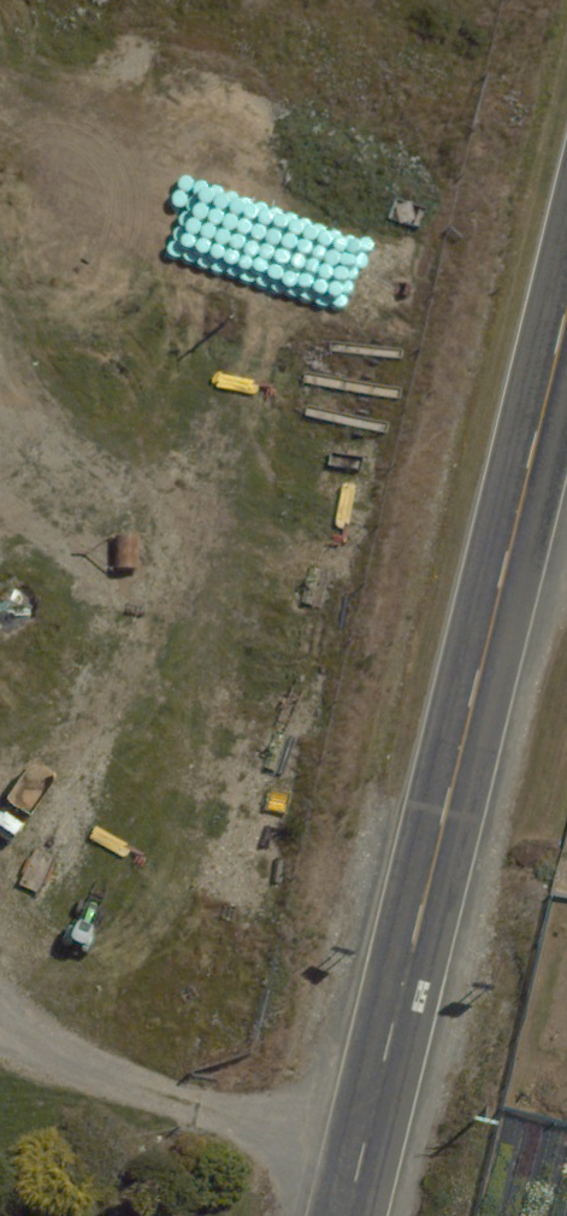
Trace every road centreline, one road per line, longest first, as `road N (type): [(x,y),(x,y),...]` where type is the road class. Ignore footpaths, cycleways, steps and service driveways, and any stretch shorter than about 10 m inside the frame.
road 1 (primary): [(566,310),(348,1215)]
road 2 (track): [(362,1156),(182,1107),(58,1061),(0,1013)]

